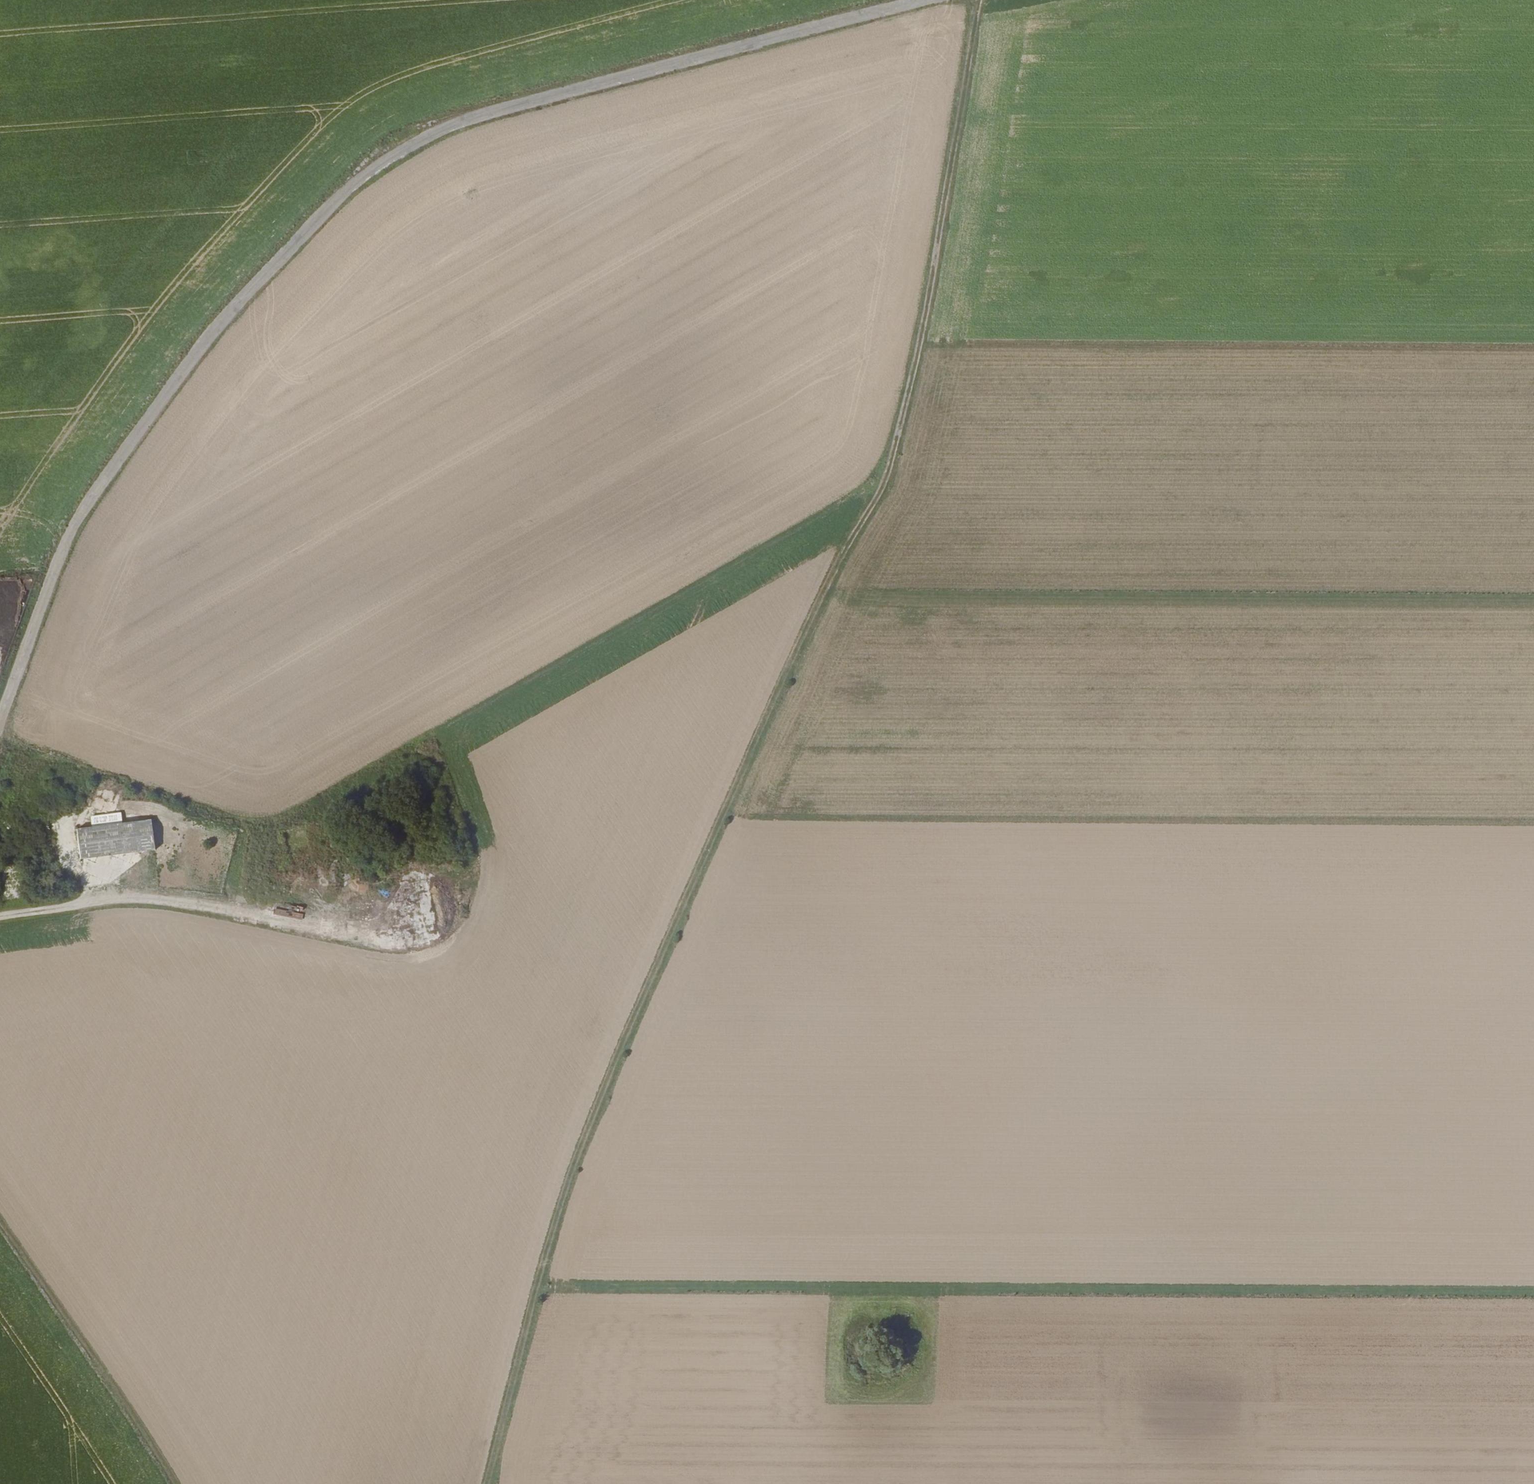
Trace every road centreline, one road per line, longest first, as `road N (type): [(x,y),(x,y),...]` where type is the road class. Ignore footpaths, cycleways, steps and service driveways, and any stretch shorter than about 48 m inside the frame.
road 1 (track): [(490,1483),(576,1163),(778,694),(889,474),(980,0)]
road 2 (track): [(936,0),(477,117),(382,164),(227,320),(121,454),(73,526),(0,713)]
road 3 (track): [(173,1483),(0,1222)]

